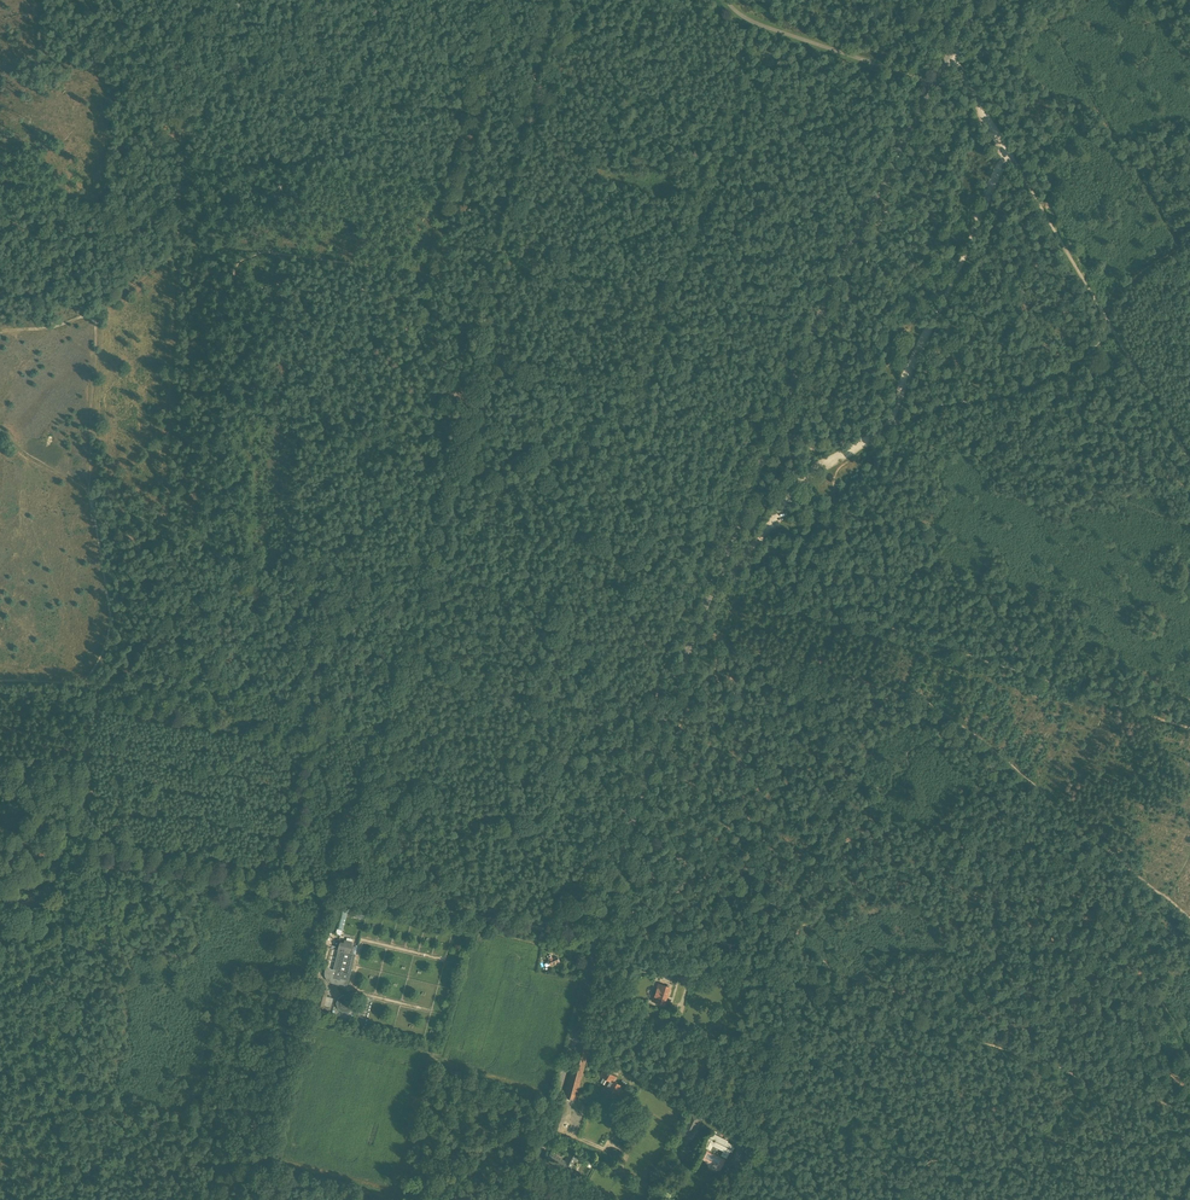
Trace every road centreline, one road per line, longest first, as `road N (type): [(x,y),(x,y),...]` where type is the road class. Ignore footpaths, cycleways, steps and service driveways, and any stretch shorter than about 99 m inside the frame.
road 1 (tertiary): [(602,935),(667,708),(814,329),(978,0)]
road 2 (track): [(1189,917),(943,708),(812,669),(797,740),(738,904),(728,922),(697,936)]
road 3 (track): [(655,0),(639,33),(618,46),(592,176),(532,350),(466,499),(425,563)]
road 4 (track): [(1189,1052),(1146,967),(1094,907),(1070,892),(1022,895),(980,857),(900,858),(837,875),(748,941),(728,922)]
road 5 (track): [(93,318),(179,249),(189,30),(313,44),(318,0)]
road 6 (track): [(341,884),(342,836),(311,746),(284,733),(58,689),(0,692)]
road 7 (track): [(339,569),(184,544),(159,525),(94,501),(93,318)]
road 8 (track): [(1189,1134),(1122,1153),(917,1146),(806,1199)]
road 9 (track): [(697,936),(678,942),(609,933),(341,884)]
road 10 (track): [(647,591),(711,363),(780,325),(821,313)]
road 11 (track): [(1189,460),(1008,151)]
road 12 (track): [(890,423),(941,403),(1030,386),(1080,358),(1106,337),(1125,287),(1180,247)]
road 13 (track): [(0,886),(19,921),(47,944),(75,1056),(64,1144),(0,1145)]
road 14 (track): [(882,627),(1189,729)]
road 15 (track): [(622,606),(590,661),(540,606),(460,595),(416,599),(425,563)]
road 16 (track): [(416,599),(341,884)]
road 17 (track): [(1180,247),(1035,0)]
road 18 (tertiary): [(527,1199),(602,935)]
road 19 (residential): [(602,935),(339,891)]
road 20 (track): [(0,679),(236,694)]
road 21 (track): [(62,845),(285,883)]
road 22 (track): [(537,75),(313,44)]
road 23 (track): [(857,1174),(861,1097),(840,1035),(844,994)]
road 24 (track): [(721,571),(882,627)]
road 25 (track): [(285,883),(316,723)]
road 26 (track): [(316,723),(339,569)]
road 27 (track): [(1102,841),(1168,722)]

